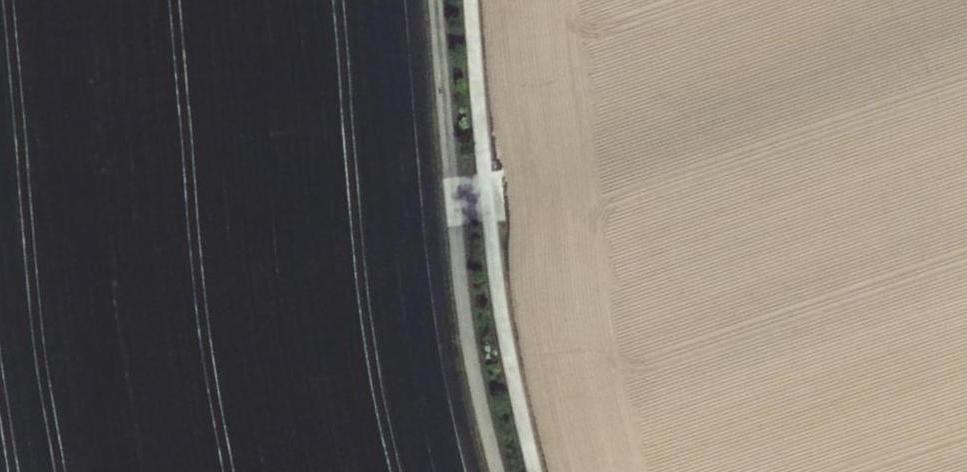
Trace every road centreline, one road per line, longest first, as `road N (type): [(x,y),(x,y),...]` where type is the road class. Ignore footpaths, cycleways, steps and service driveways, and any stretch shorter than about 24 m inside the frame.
road 1 (track): [(503,471),(460,205),(441,0)]

